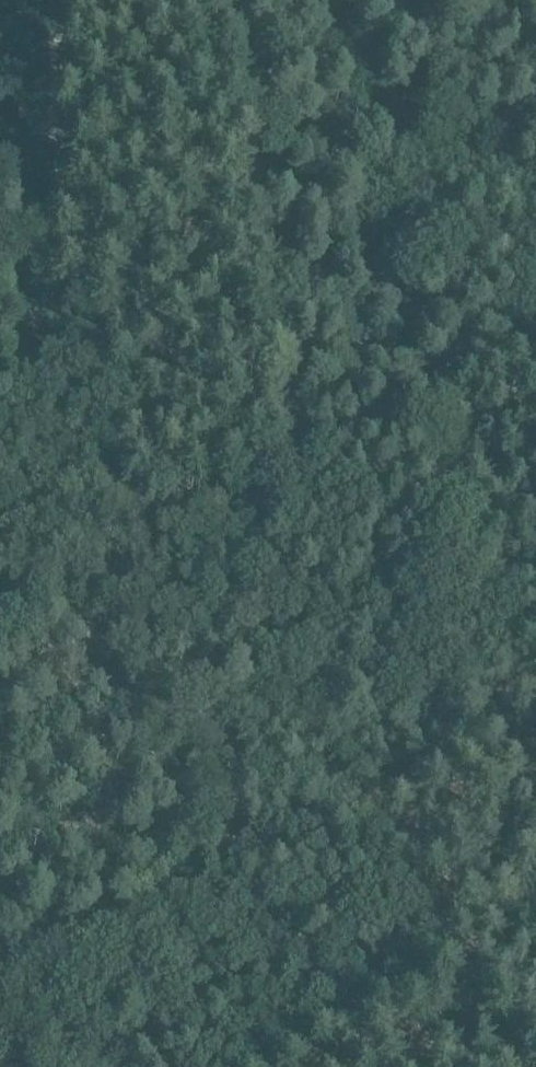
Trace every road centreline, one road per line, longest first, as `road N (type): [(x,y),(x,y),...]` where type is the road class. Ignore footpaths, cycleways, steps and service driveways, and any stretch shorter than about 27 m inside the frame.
road 1 (track): [(233,504),(496,1066)]
road 2 (track): [(228,0),(292,473)]
road 3 (track): [(140,554),(68,237)]
road 4 (track): [(81,0),(52,42),(48,80),(68,237),(0,250)]
road 5 (track): [(292,473),(535,361)]
road 6 (track): [(0,617),(140,554)]

